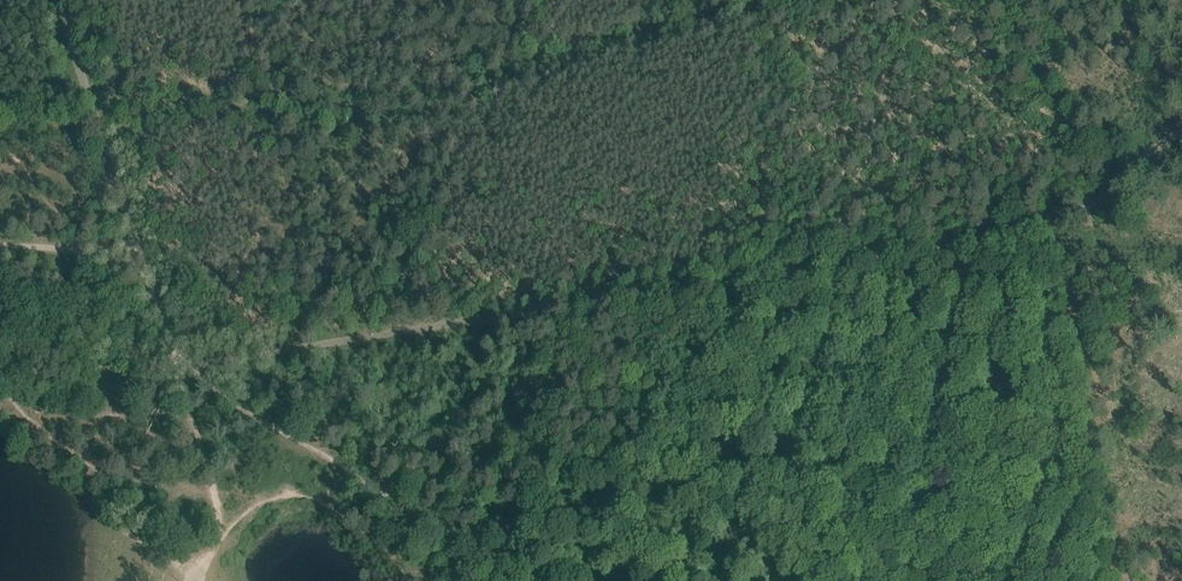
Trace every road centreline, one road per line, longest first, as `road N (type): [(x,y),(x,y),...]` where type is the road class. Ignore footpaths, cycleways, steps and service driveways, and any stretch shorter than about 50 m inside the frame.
road 1 (track): [(1181,134),(1080,218),(511,310),(178,374)]
road 2 (track): [(1080,218),(1075,235),(1131,580)]
road 3 (track): [(137,257),(53,0)]
road 4 (track): [(137,257),(0,248)]
road 5 (track): [(178,374),(137,257)]

